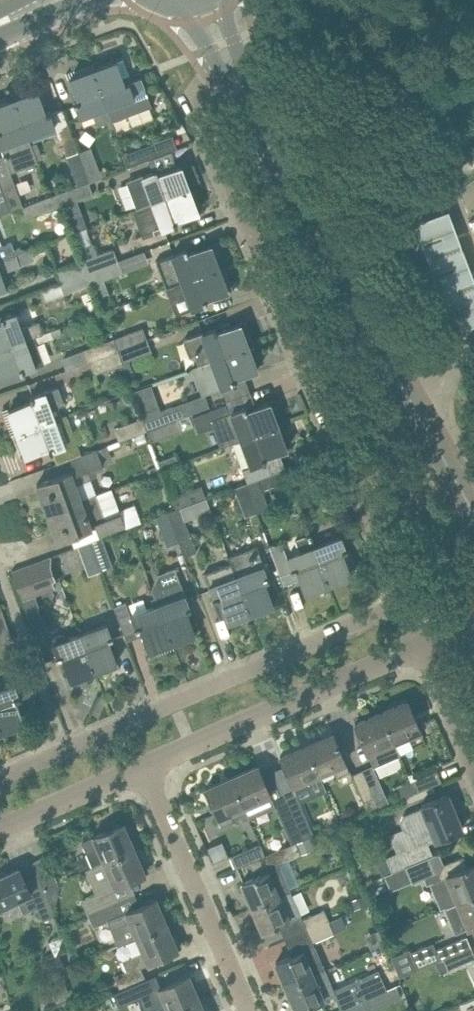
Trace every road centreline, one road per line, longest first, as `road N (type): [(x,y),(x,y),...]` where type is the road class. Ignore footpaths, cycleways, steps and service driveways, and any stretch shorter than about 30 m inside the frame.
road 1 (unclassified): [(404,603),(194,106),(238,73)]
road 2 (tertiary): [(473,509),(238,73)]
road 3 (unclassified): [(404,603),(0,774)]
road 4 (unclassified): [(148,767),(422,645)]
road 5 (unclassified): [(252,1010),(148,767)]
road 6 (unclassified): [(0,830),(148,767)]
road 7 (unclassified): [(473,768),(422,645)]

